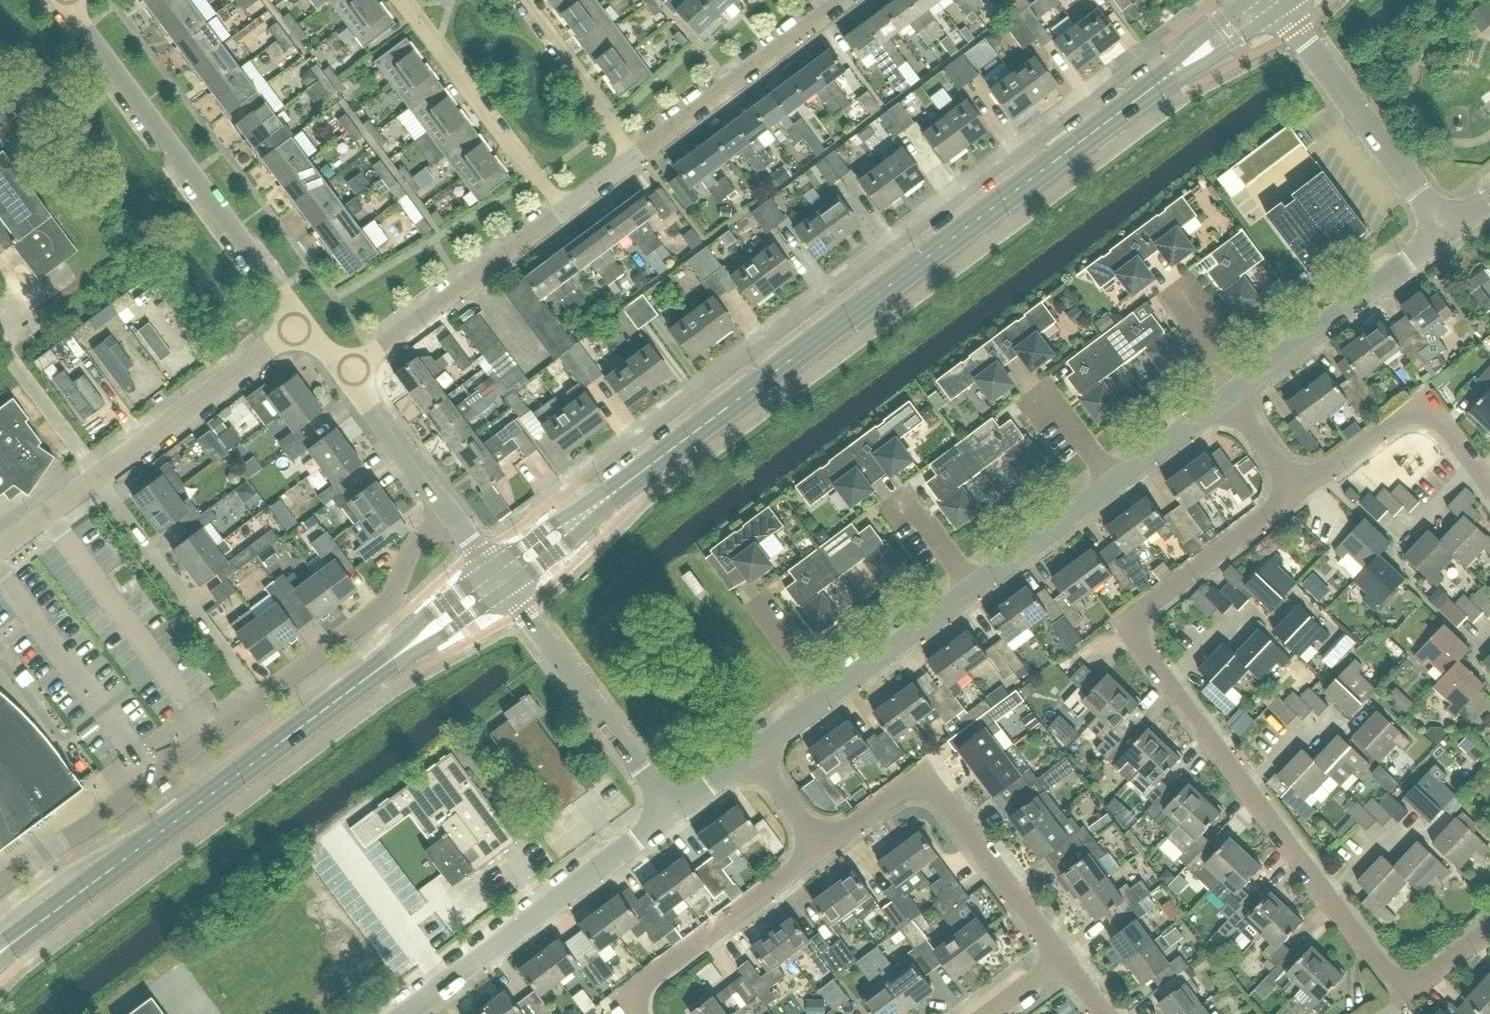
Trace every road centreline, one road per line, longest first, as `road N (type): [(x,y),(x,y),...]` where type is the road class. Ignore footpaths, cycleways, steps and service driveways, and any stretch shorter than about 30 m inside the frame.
road 1 (tertiary): [(501,583),(1274,2)]
road 2 (residential): [(1296,491),(1141,614),(1143,648),(1406,991)]
road 3 (tertiary): [(0,953),(501,583)]
road 4 (residential): [(0,884),(115,810),(389,605),(412,547),(450,516)]
road 5 (residential): [(300,325),(63,0)]
road 6 (residential): [(1062,960),(923,784),(904,784),(819,848)]
road 7 (unclassified): [(404,1013),(674,812)]
road 8 (unclassified): [(674,812),(501,583)]
road 9 (unclassified): [(1445,231),(1274,2)]
road 10 (residential): [(349,377),(563,211)]
road 11 (residential): [(819,848),(632,989),(624,1002),(632,1013)]
road 12 (residential): [(406,0),(563,211)]
road 13 (unclassified): [(1239,388),(1445,231)]
road 14 (residential): [(635,156),(836,0)]
road 15 (residential): [(97,478),(300,325)]
road 16 (residential): [(1489,485),(1446,426),(1403,418),(1296,491)]
road 17 (residential): [(97,478),(221,647)]
road 18 (residential): [(520,0),(635,156)]
road 19 (unclassified): [(972,588),(1115,481)]
road 20 (unclassified): [(830,695),(972,588)]
road 21 (residential): [(450,516),(349,377)]
road 22 (unclassified): [(1115,481),(1229,396)]
road 23 (residential): [(1042,384),(1115,481)]
road 24 (residential): [(830,695),(758,598)]
road 25 (residential): [(0,550),(97,478)]
road 26 (residential): [(899,492),(972,588)]

